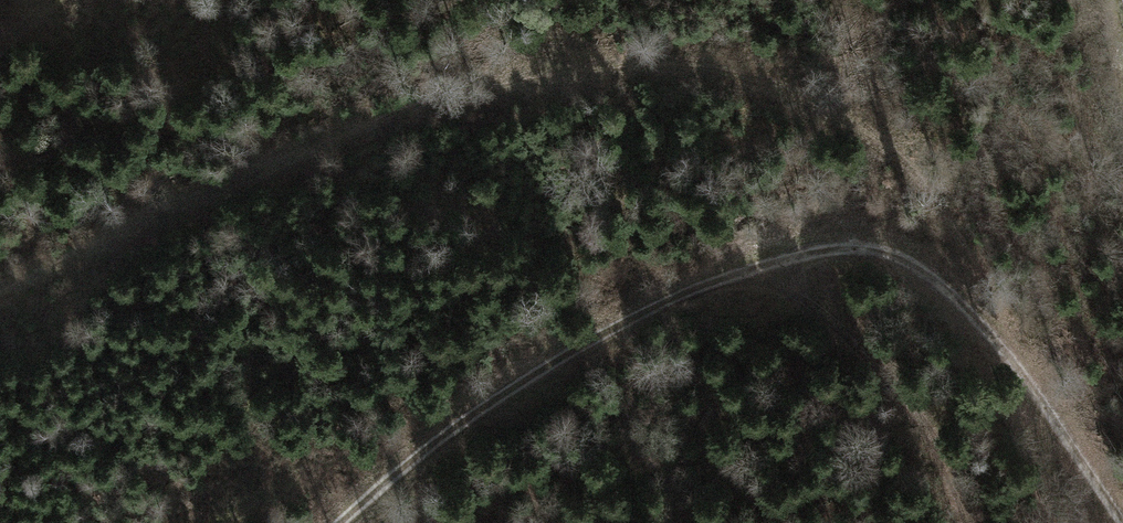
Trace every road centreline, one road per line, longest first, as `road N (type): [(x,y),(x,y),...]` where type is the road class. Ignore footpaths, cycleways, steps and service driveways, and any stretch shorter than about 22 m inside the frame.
road 1 (track): [(0,296),(348,127),(471,85),(664,65),(793,84),(862,117),(924,175),(1024,355),(1021,388)]
road 2 (track): [(330,522),(496,392),(627,313),(775,249),(831,239),(894,245),(917,258),(1120,522)]

